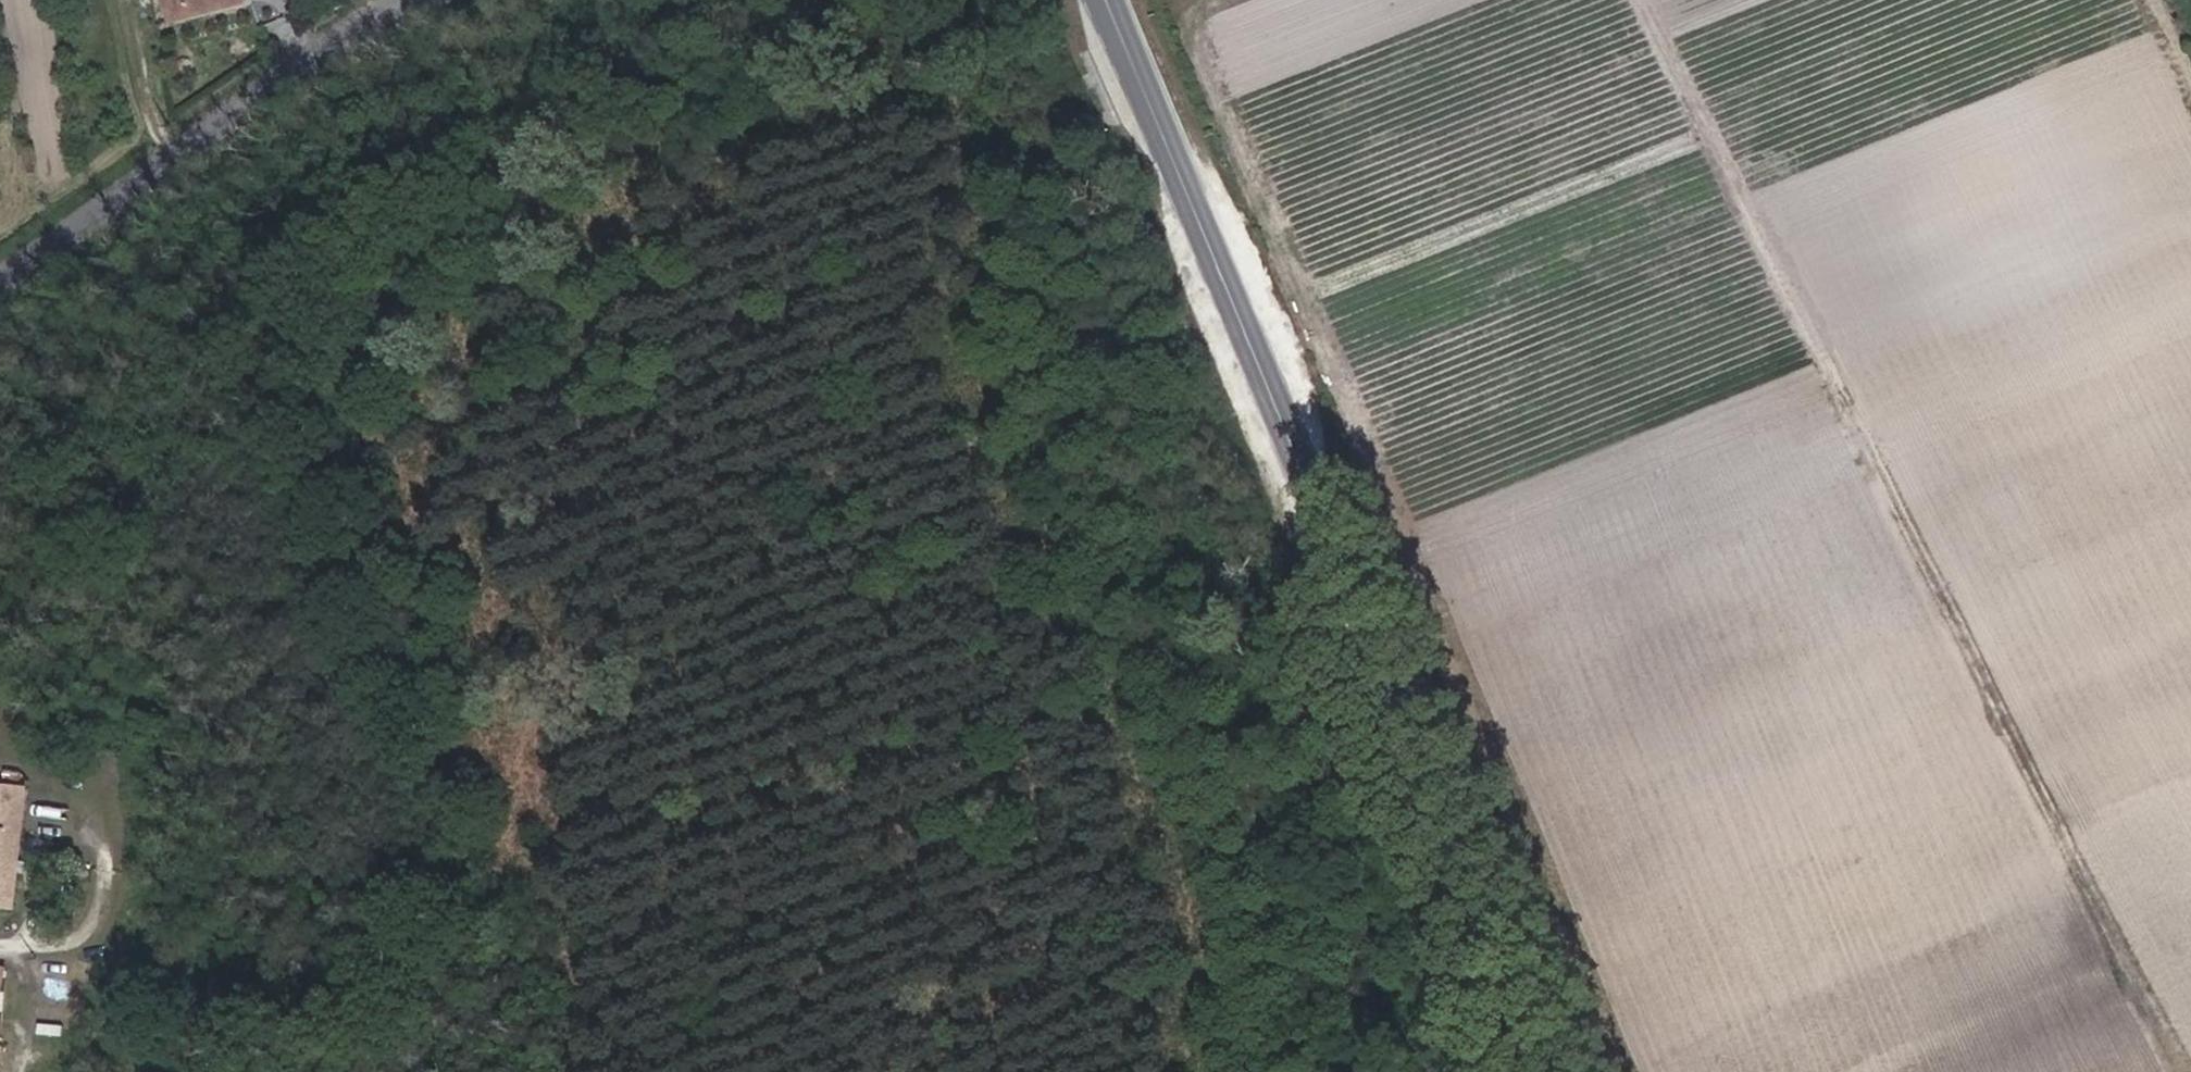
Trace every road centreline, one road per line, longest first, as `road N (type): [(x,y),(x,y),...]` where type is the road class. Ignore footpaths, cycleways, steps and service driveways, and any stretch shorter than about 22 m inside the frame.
road 1 (primary): [(1107,0),(1556,1071)]
road 2 (tertiary): [(0,286),(377,18),(418,0)]

